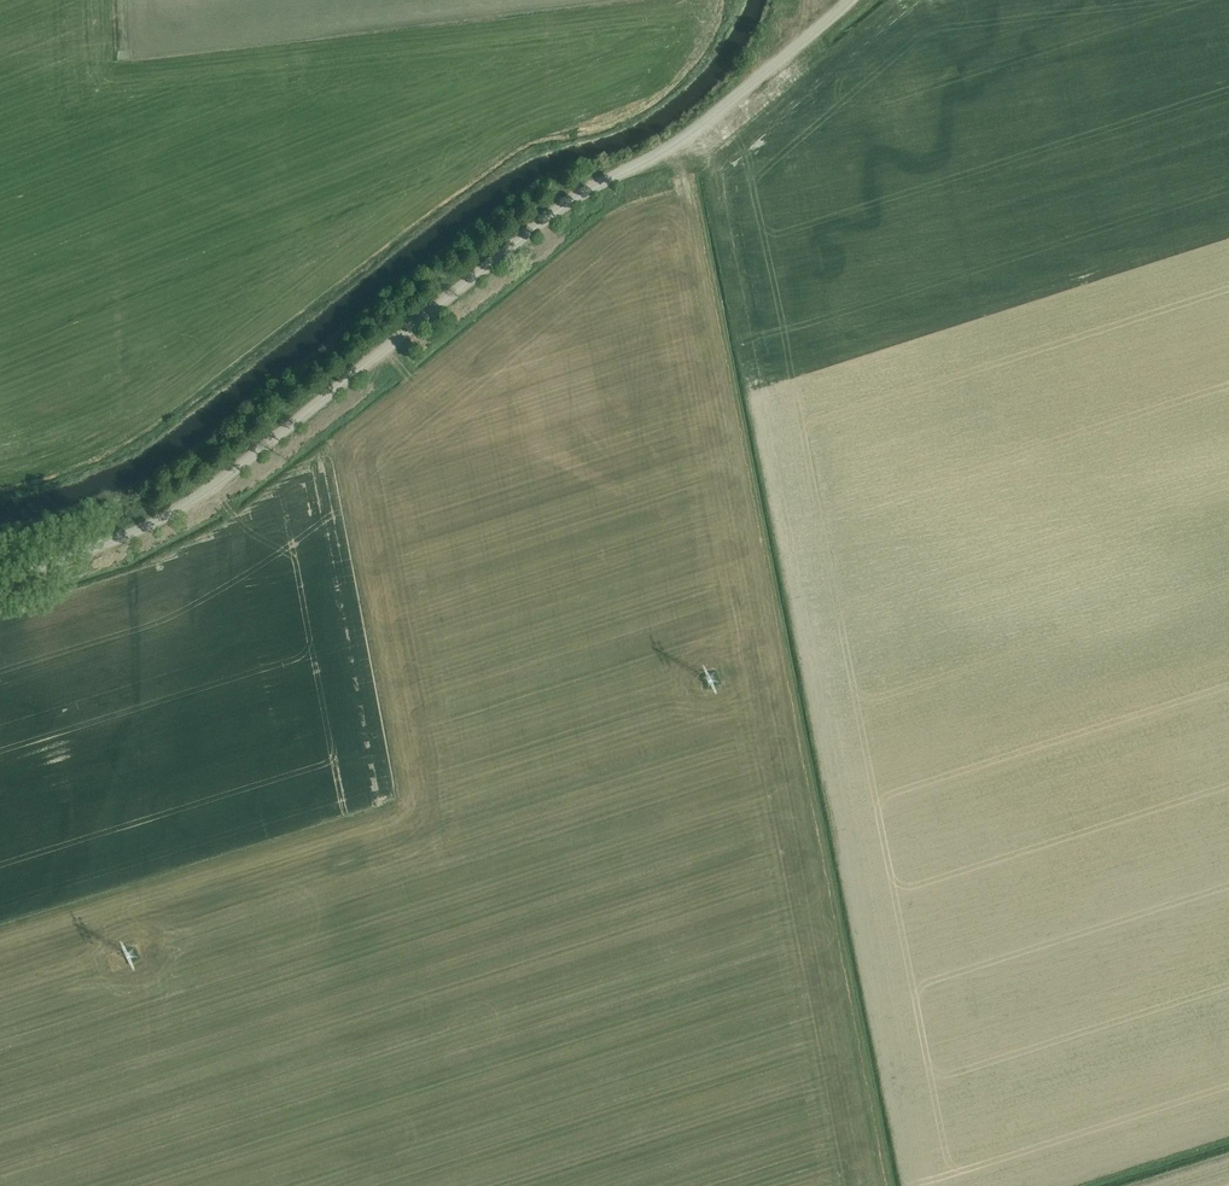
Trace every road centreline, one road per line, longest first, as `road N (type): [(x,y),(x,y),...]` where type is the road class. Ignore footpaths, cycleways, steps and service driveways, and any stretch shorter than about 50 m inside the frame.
road 1 (unclassified): [(0,578),(132,534),(216,486),(556,209),(701,125),(852,0)]

